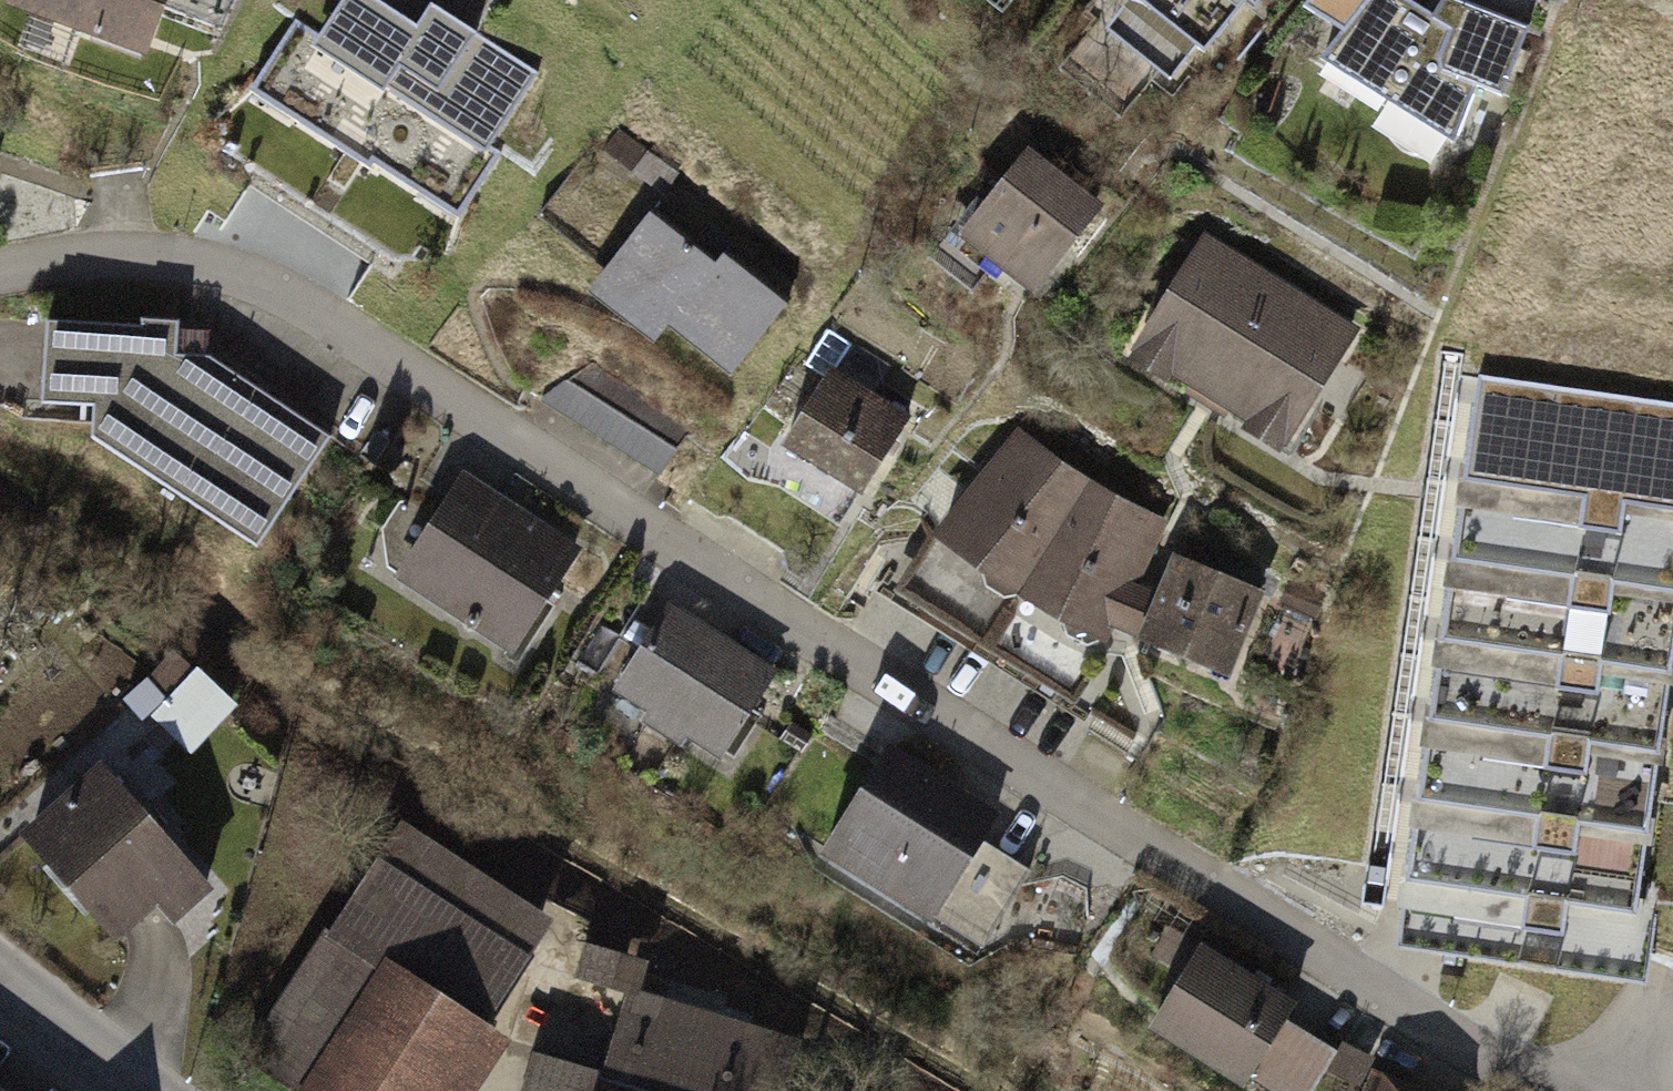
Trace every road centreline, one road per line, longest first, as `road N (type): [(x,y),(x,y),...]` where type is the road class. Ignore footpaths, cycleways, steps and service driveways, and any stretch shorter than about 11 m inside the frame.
road 1 (residential): [(0,281),(177,274),(305,323),(1396,1017),(1545,1090)]
road 2 (residential): [(0,976),(143,1090)]

